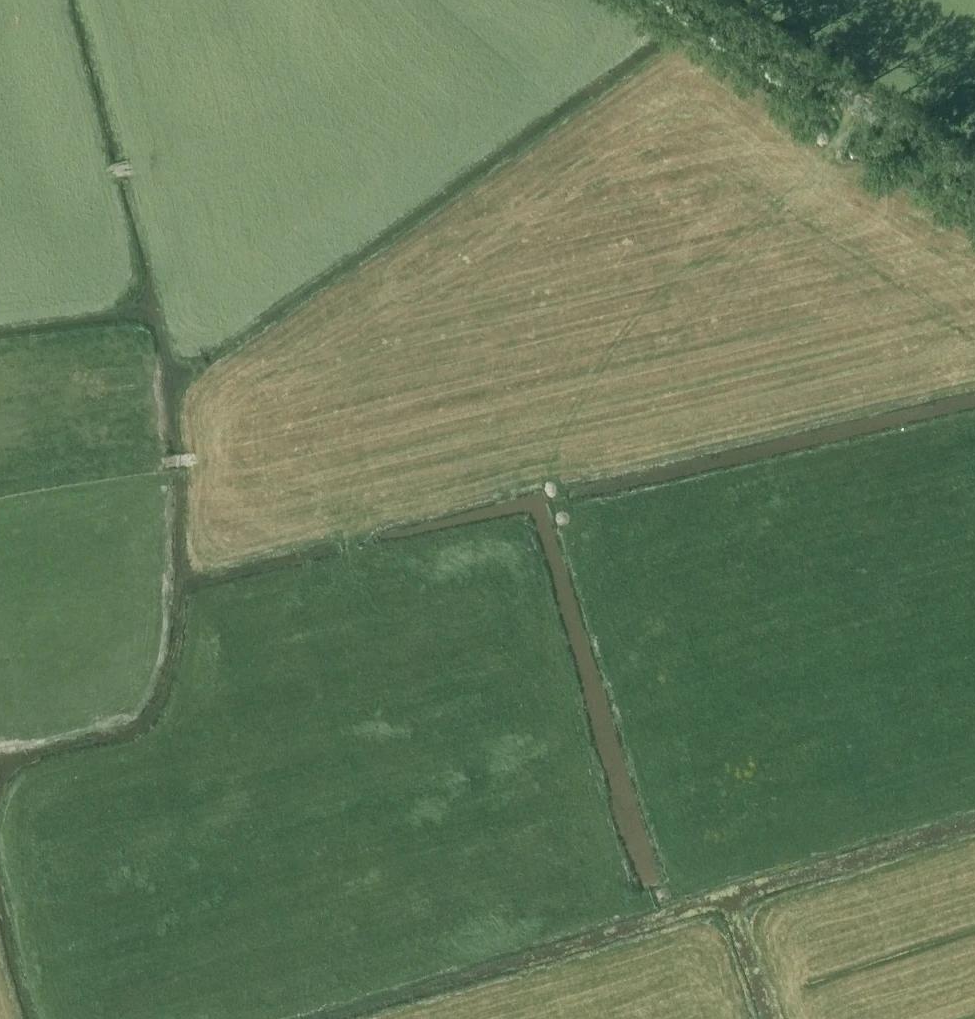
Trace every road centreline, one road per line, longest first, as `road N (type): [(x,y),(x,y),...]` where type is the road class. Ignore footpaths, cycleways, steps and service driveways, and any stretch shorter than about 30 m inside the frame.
road 1 (unclassified): [(974,168),(702,0)]

